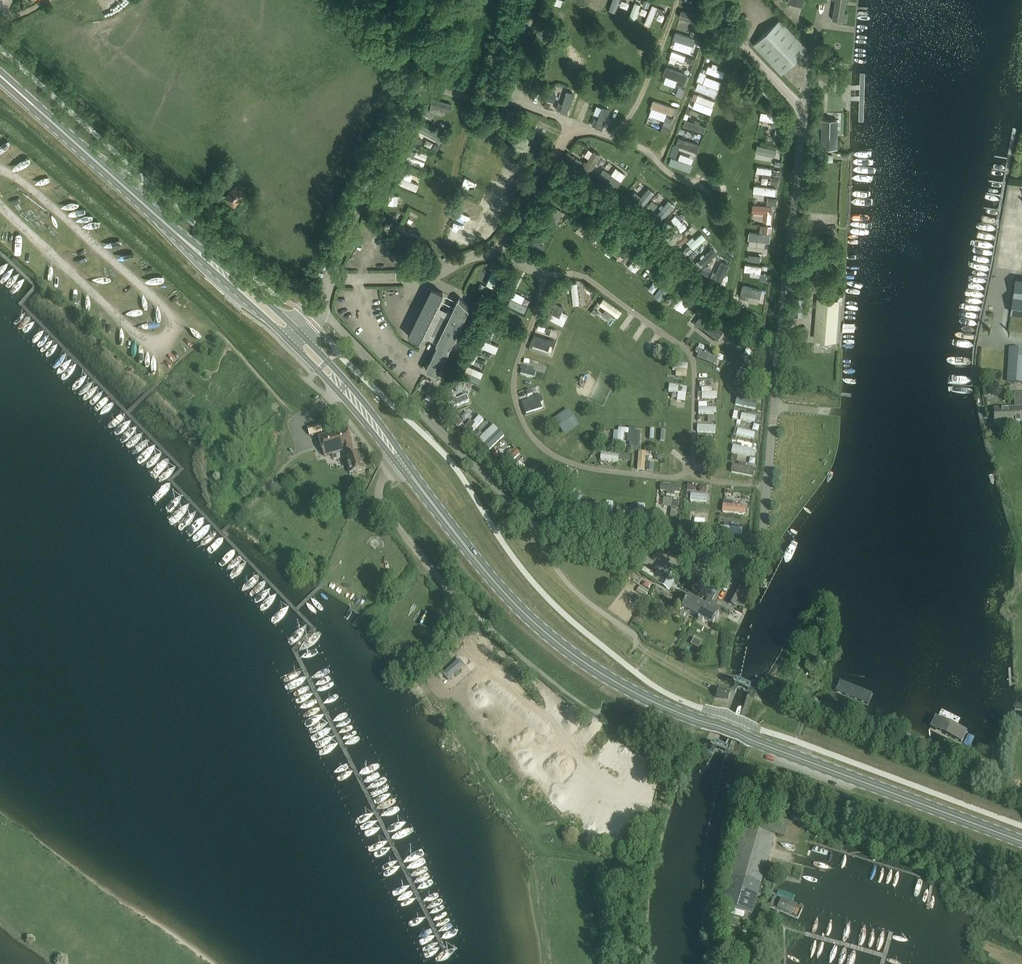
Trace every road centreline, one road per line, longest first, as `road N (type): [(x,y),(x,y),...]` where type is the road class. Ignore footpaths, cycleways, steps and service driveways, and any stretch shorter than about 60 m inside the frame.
road 1 (unclassified): [(296,330),(317,310),(332,321),(542,528),(689,569),(745,568),(762,537),(805,115),(734,40),(722,0)]
road 2 (secondary): [(1021,841),(614,681),(523,612),(416,482)]
road 3 (secondary): [(176,234),(0,76)]
road 4 (secondary): [(416,482),(375,417),(296,330)]
road 5 (secondary): [(286,339),(416,482)]
road 6 (secondary): [(296,330),(176,234)]
road 7 (secondary): [(176,234),(286,339)]

